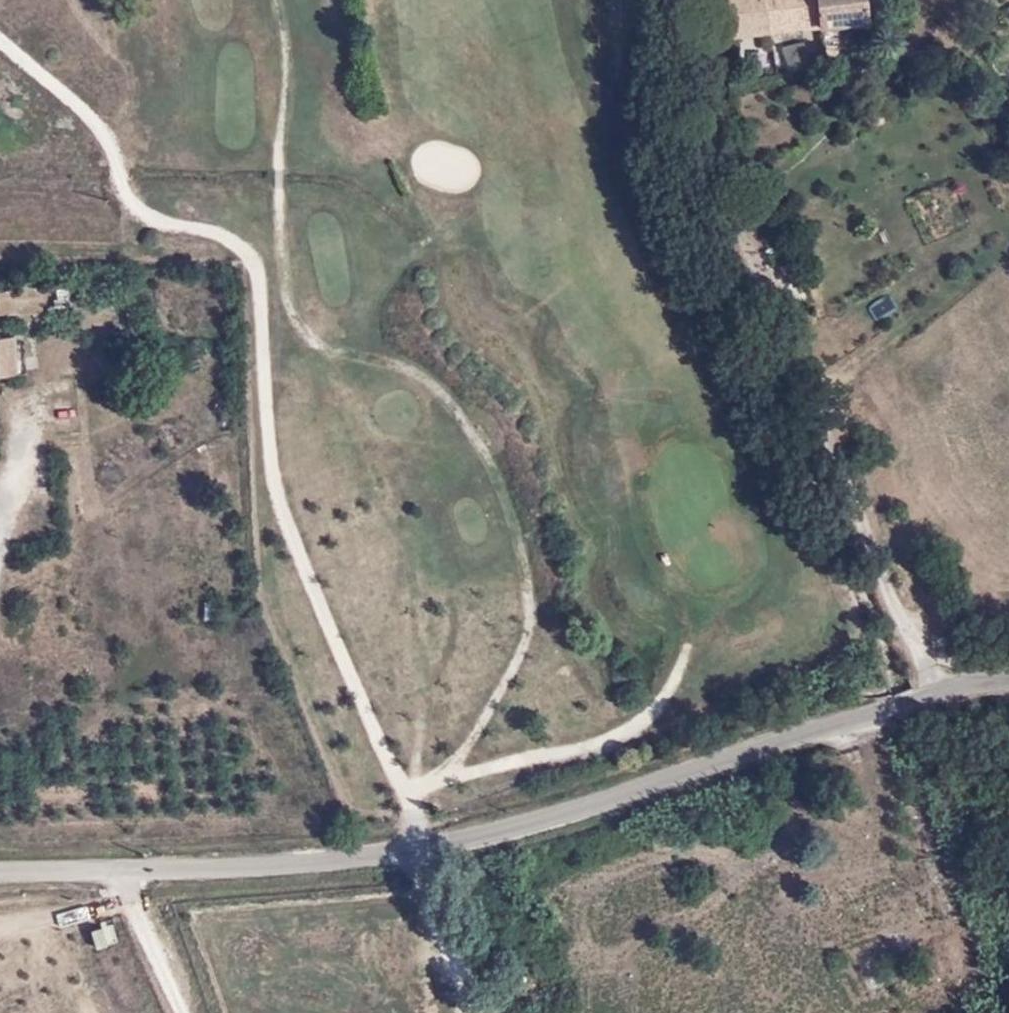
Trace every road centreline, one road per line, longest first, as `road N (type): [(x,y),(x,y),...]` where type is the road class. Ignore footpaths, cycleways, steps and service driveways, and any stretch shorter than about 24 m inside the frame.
road 1 (unclassified): [(1008,677),(408,852),(0,870)]

